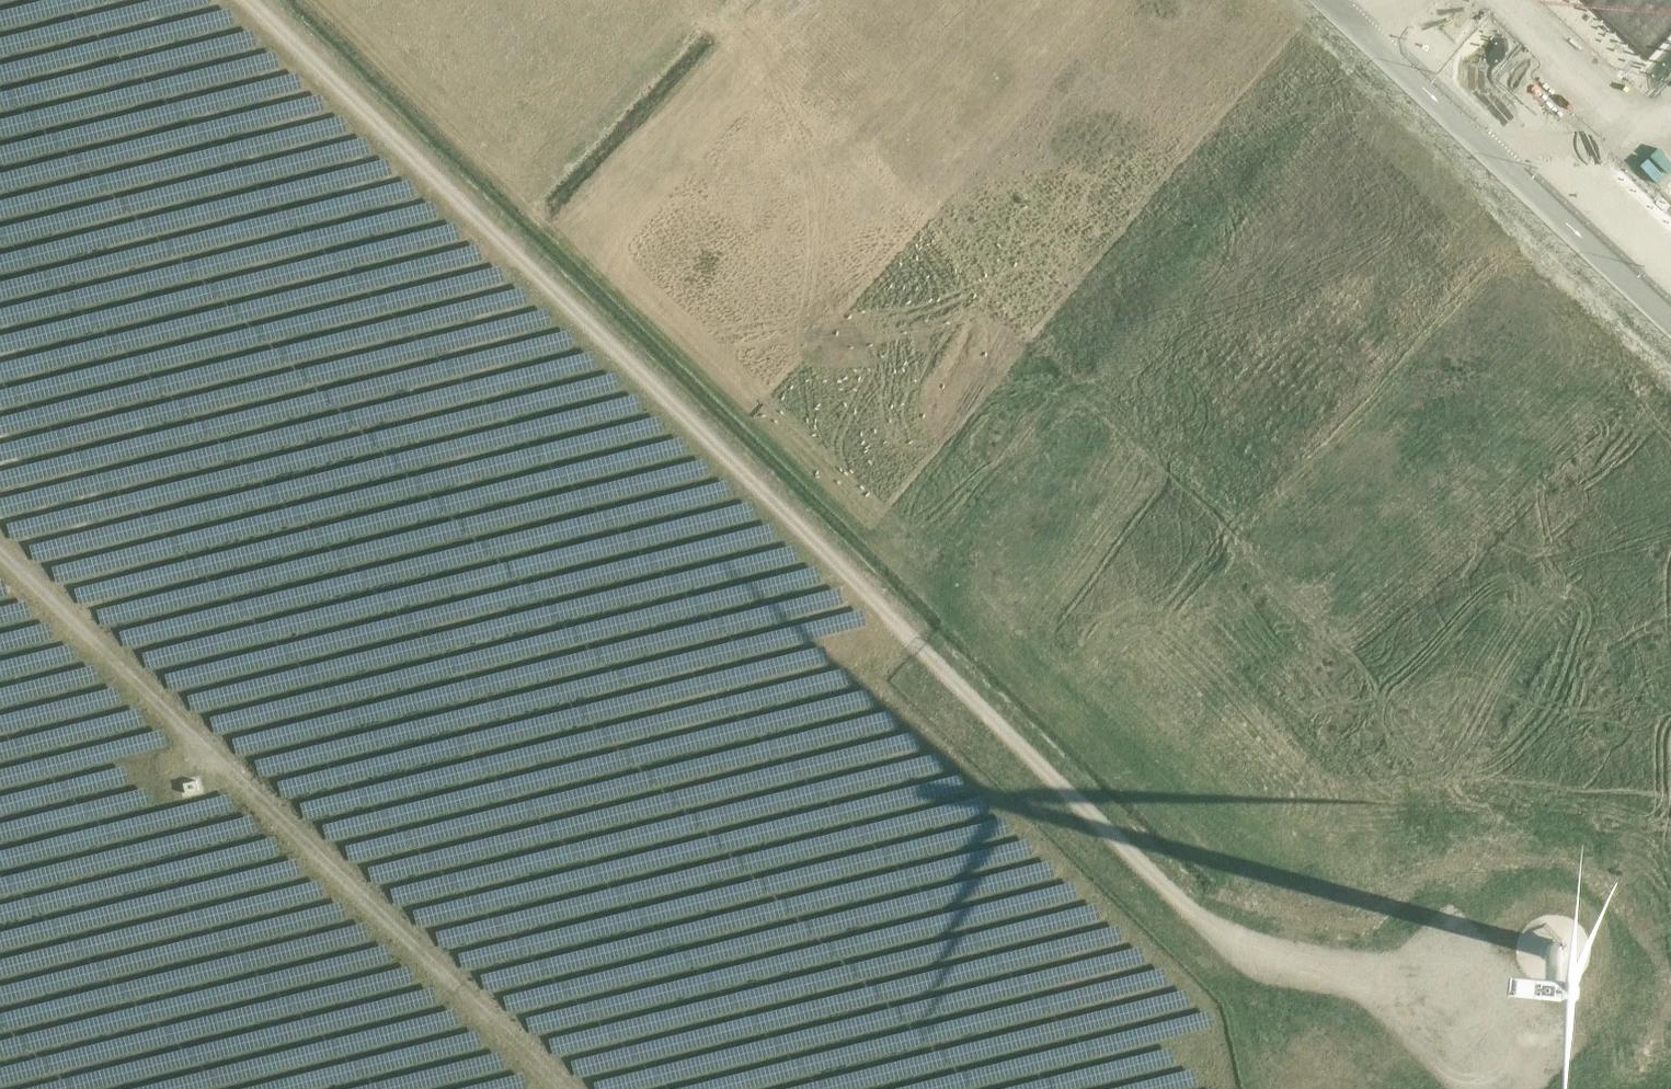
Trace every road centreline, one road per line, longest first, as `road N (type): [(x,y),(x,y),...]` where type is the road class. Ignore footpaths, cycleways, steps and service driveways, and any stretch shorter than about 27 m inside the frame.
road 1 (track): [(0,555),(560,1088)]

